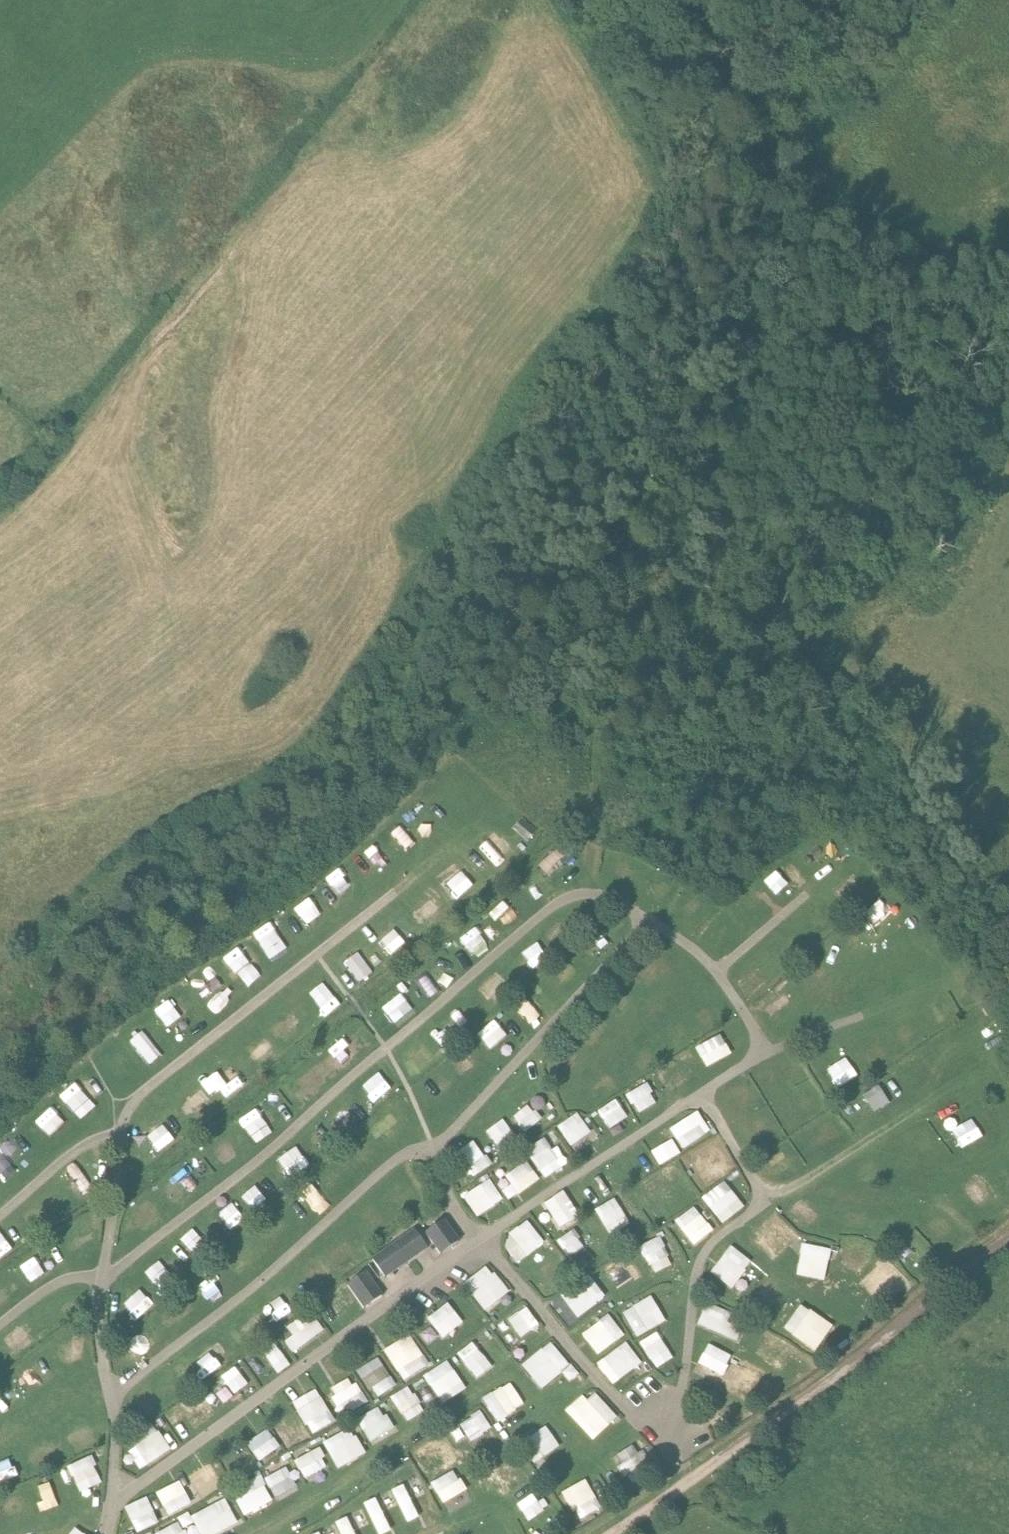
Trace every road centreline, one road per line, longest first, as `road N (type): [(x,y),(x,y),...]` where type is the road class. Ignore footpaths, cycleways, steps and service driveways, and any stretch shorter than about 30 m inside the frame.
road 1 (track): [(1008,1238),(860,1356),(608,1533)]

